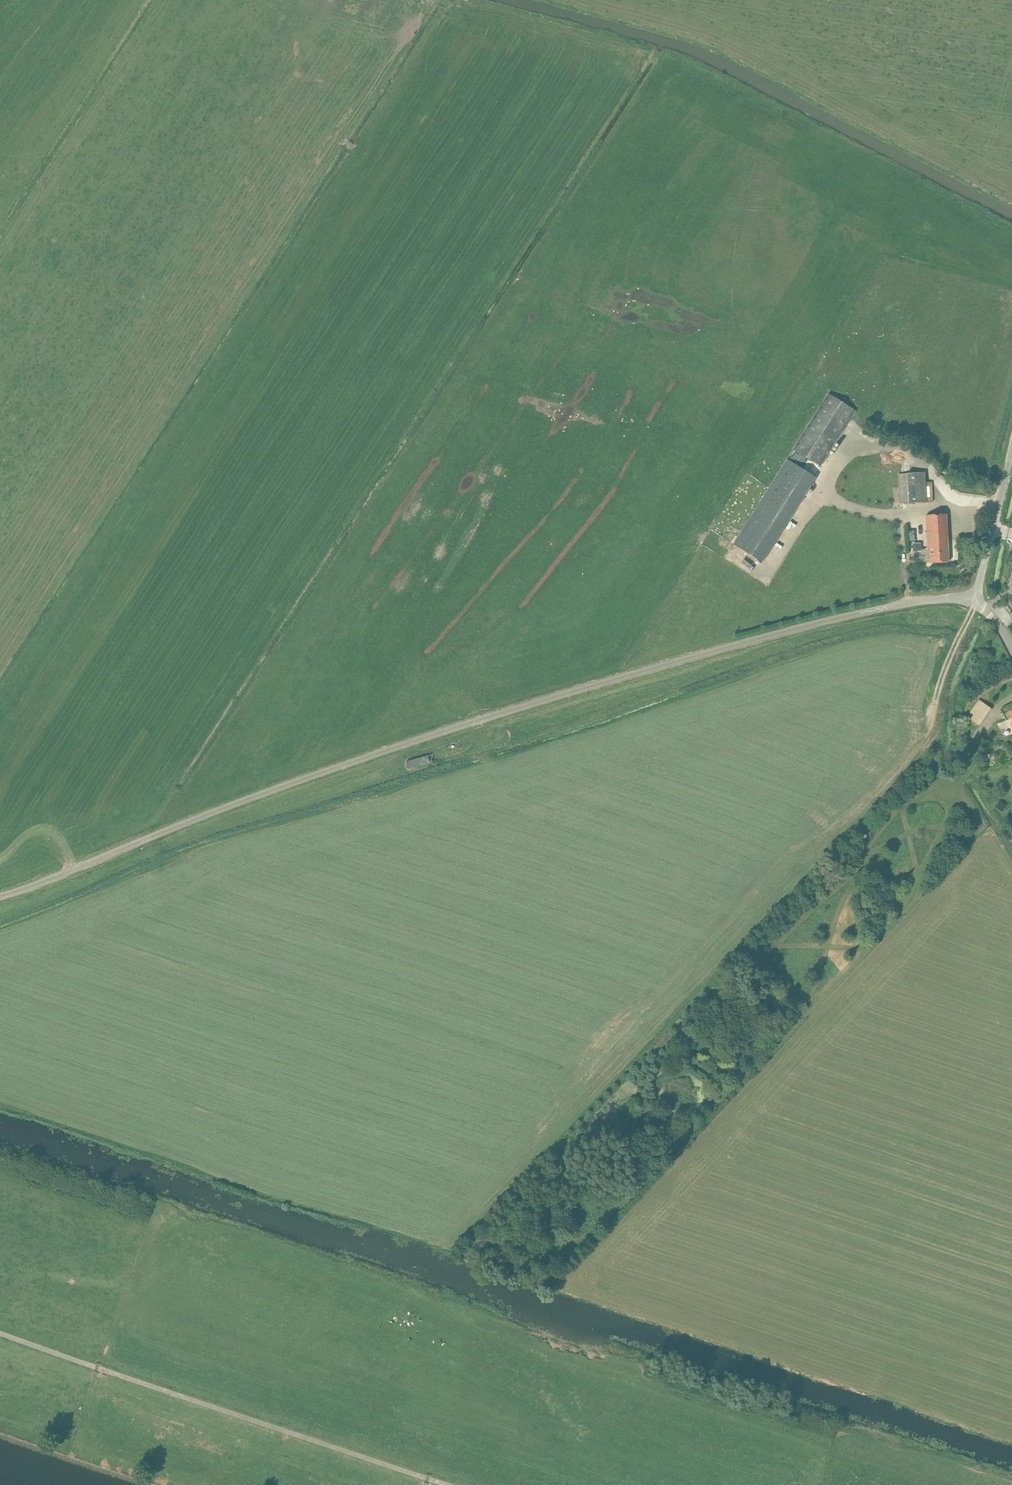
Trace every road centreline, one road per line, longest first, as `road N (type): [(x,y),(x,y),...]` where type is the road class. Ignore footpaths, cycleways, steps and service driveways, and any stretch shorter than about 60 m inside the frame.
road 1 (tertiary): [(974,598),(818,623),(457,727),(0,897)]
road 2 (tertiary): [(974,598),(1011,456)]

